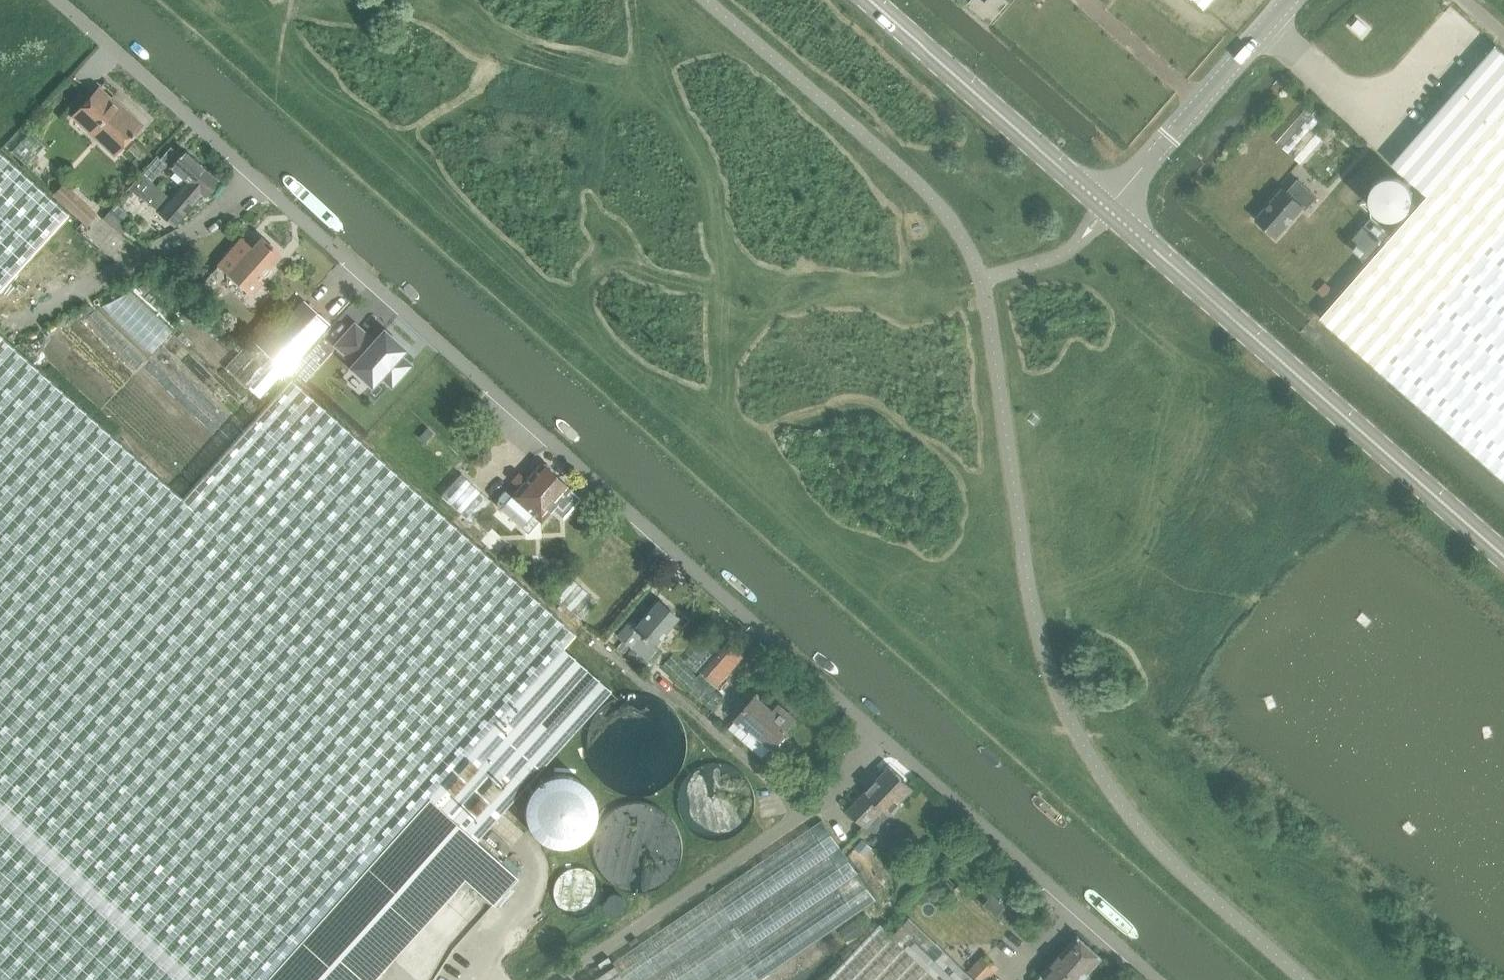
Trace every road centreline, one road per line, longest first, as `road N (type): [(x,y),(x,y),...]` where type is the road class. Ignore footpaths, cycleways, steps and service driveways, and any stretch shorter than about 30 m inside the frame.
road 1 (residential): [(881,735),(57,0)]
road 2 (tertiary): [(1108,208),(1503,553)]
road 3 (residential): [(544,979),(818,800),(881,735)]
road 4 (residential): [(1159,979),(881,735)]
road 5 (tertiary): [(875,0),(1108,208)]
road 6 (unclassified): [(1108,208),(1296,0)]

